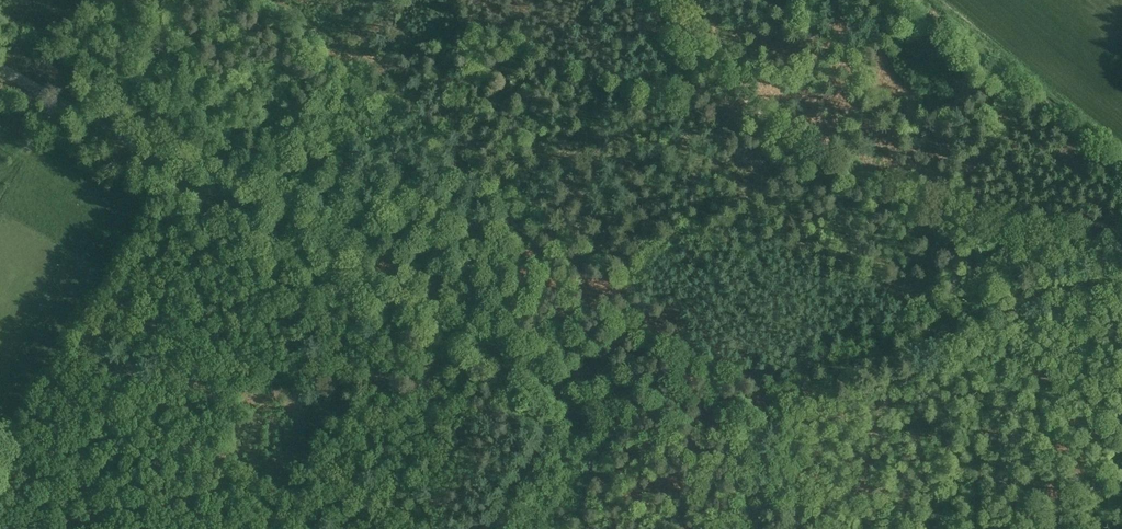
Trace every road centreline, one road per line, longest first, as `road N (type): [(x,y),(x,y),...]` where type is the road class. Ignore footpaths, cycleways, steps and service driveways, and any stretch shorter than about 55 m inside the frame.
road 1 (tertiary): [(518,528),(583,410),(566,388),(0,67)]
road 2 (track): [(1121,240),(1005,230),(867,180),(756,108),(664,0)]

